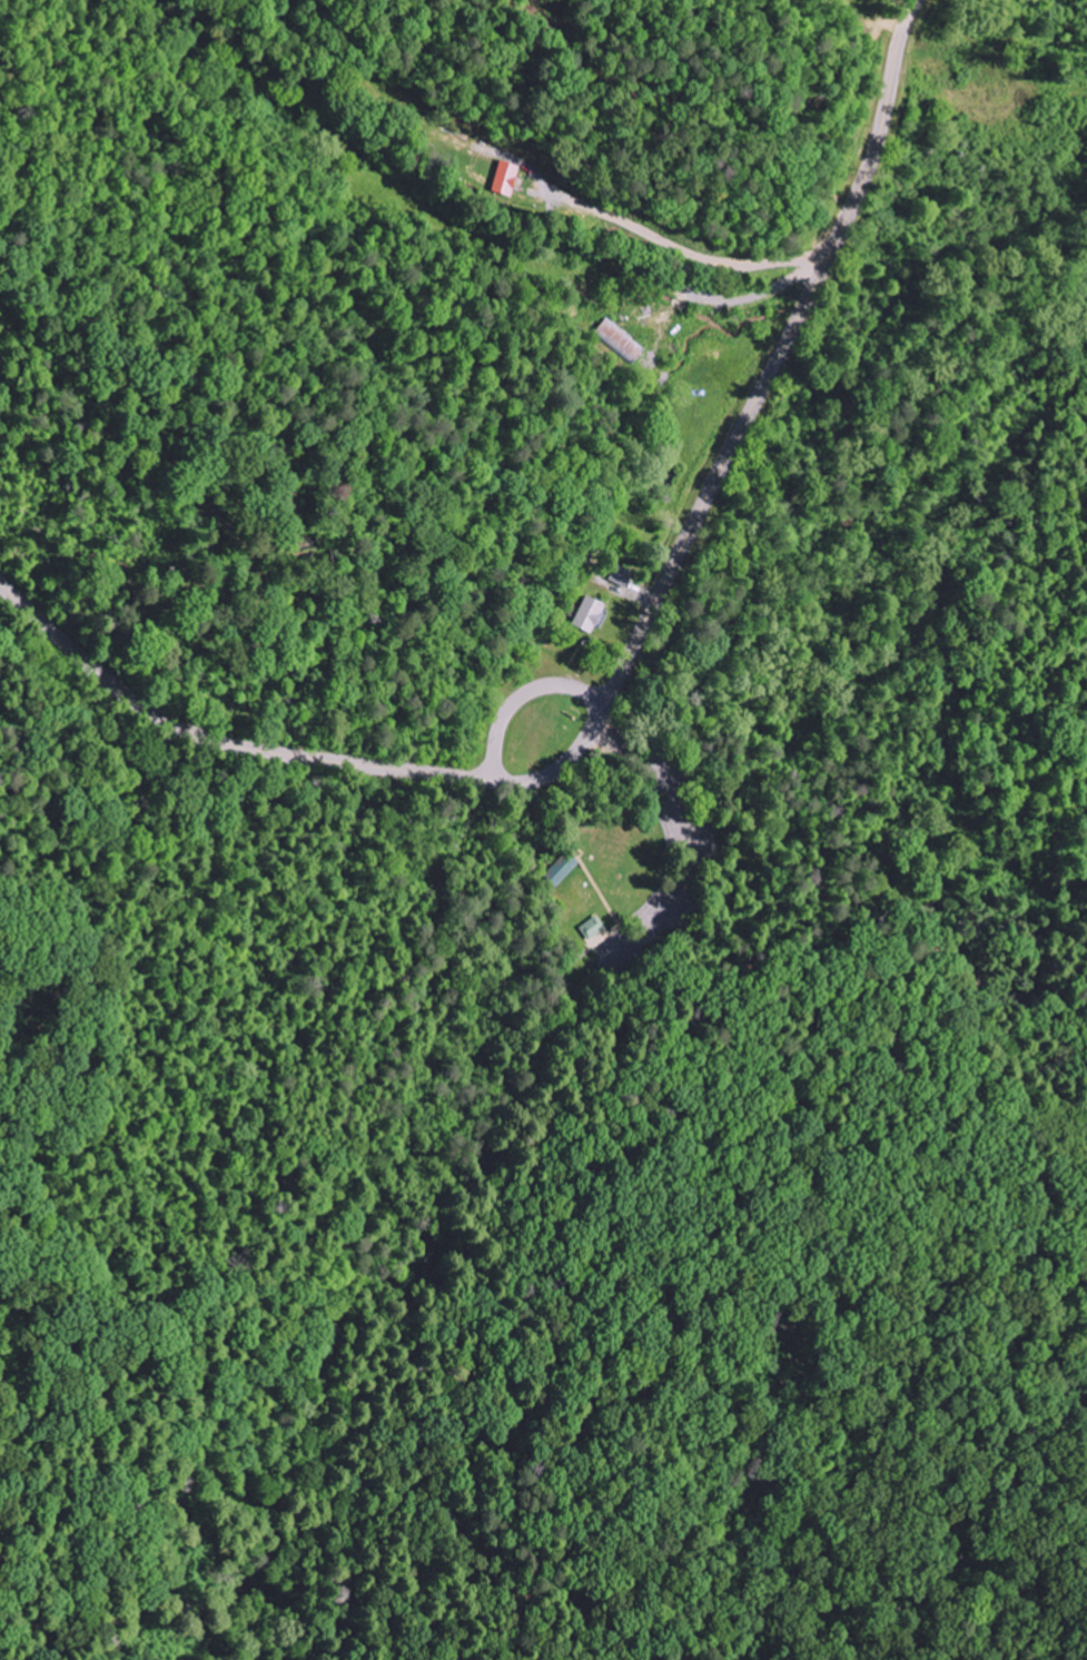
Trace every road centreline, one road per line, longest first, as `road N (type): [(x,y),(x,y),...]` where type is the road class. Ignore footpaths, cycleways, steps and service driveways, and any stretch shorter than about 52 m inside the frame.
road 1 (tertiary): [(624,671),(869,177),(918,0)]
road 2 (residential): [(0,572),(149,700),(260,739),(465,770),(521,770),(574,743),(624,671)]
road 3 (residential): [(810,300),(547,234),(356,137),(229,0)]

